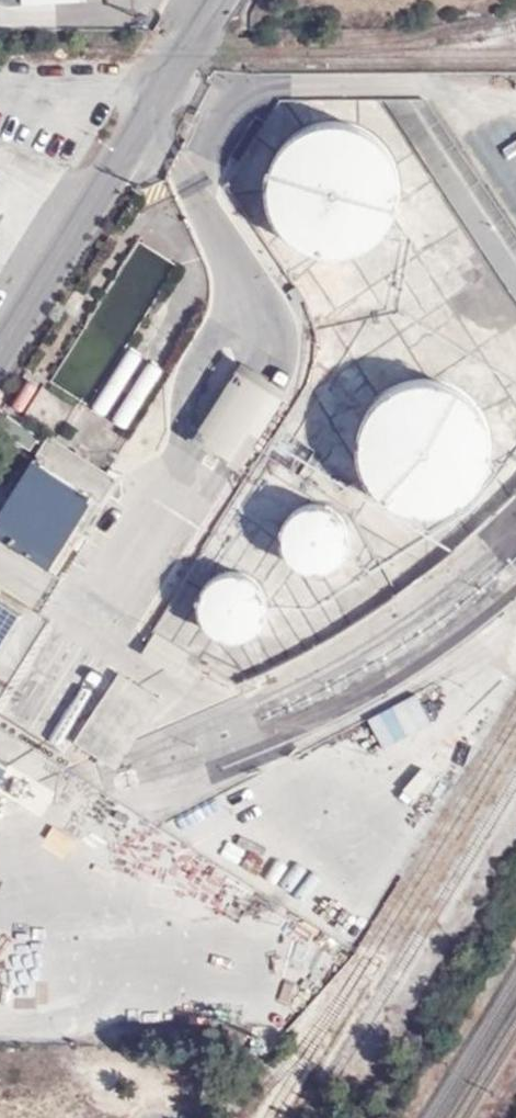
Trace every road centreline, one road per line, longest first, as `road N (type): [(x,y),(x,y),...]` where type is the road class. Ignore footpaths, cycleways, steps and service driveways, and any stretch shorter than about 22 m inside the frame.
road 1 (tertiary): [(223,0),(0,358)]

